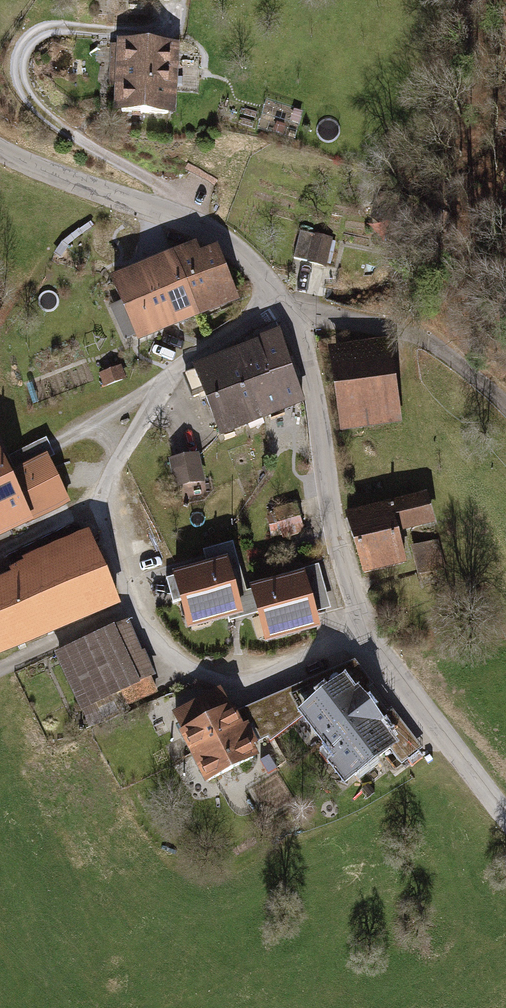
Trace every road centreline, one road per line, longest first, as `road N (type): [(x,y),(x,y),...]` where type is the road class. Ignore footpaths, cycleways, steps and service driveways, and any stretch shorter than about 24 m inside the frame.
road 1 (residential): [(281,302),(170,380),(105,481),(112,528),(147,610),(209,678),(254,680),(366,630)]
road 2 (unclassified): [(281,302),(238,251),(0,149)]
road 3 (unclassified): [(366,630),(328,518),(313,385),(290,318)]
road 4 (unclassified): [(290,318),(312,313),(421,337),(505,407)]
road 5 (unclassified): [(505,815),(366,630)]
road 6 (track): [(147,610),(0,670)]

